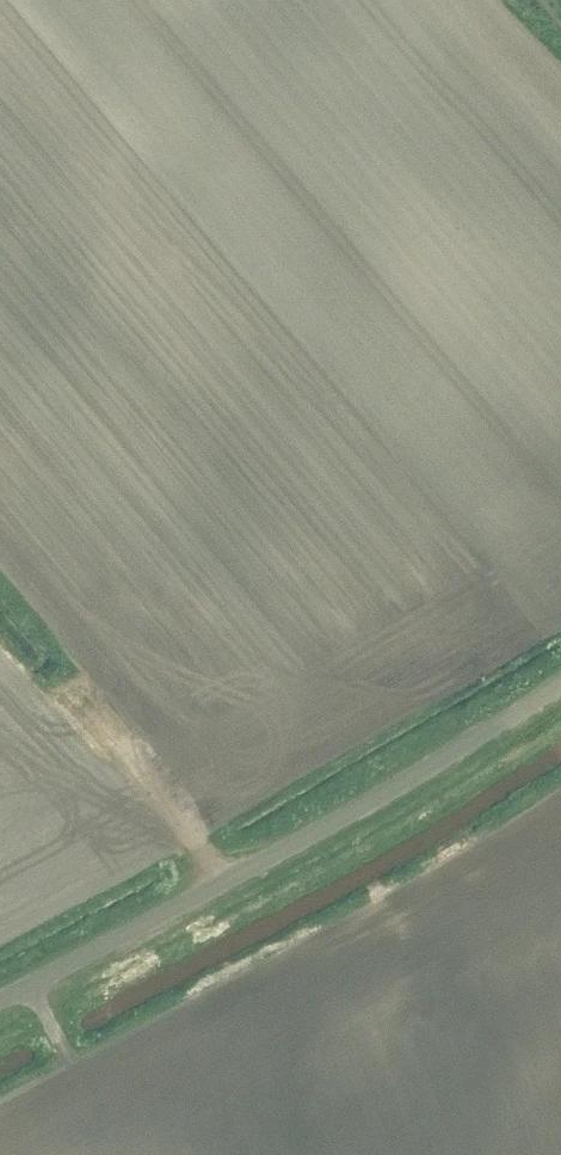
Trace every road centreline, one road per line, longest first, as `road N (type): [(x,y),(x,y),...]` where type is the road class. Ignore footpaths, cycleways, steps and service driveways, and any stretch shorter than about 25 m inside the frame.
road 1 (unclassified): [(0,1003),(397,792),(560,681)]

